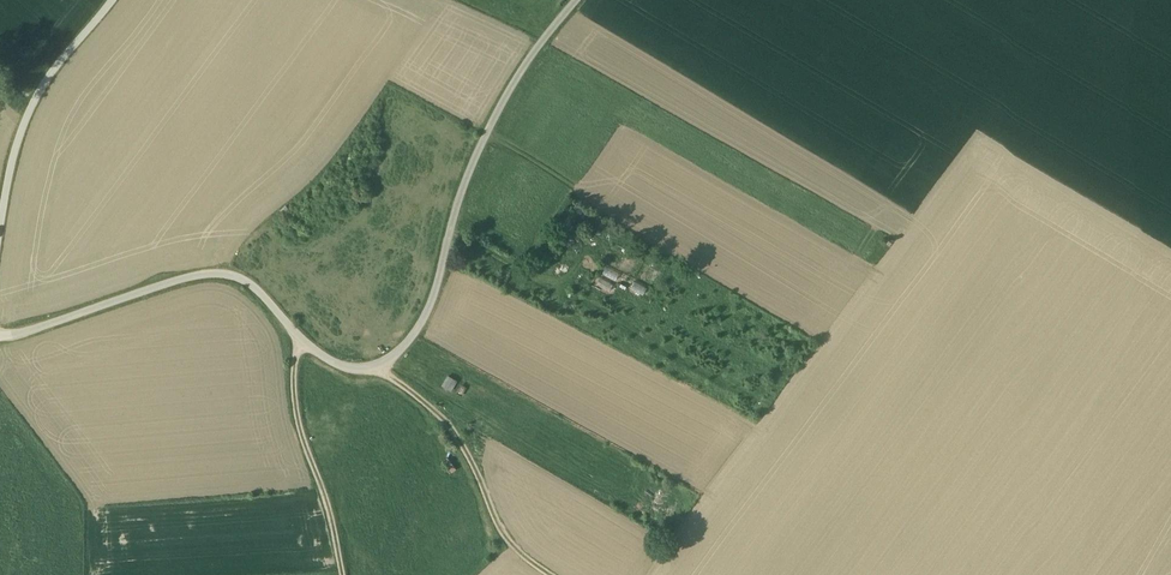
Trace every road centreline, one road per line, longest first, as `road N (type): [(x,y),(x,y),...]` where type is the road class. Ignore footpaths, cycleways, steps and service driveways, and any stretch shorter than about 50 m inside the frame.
road 1 (unclassified): [(0,338),(183,280),(225,275),(253,289),(334,364),(375,368),(409,343),(432,307),(474,161),(526,62),(575,0)]
road 2 (track): [(375,368),(450,429),(498,525),(551,574)]
road 3 (unclassified): [(0,230),(15,140),(37,95),(112,0)]
road 4 (track): [(302,340),(294,386),(301,433),(342,574)]

